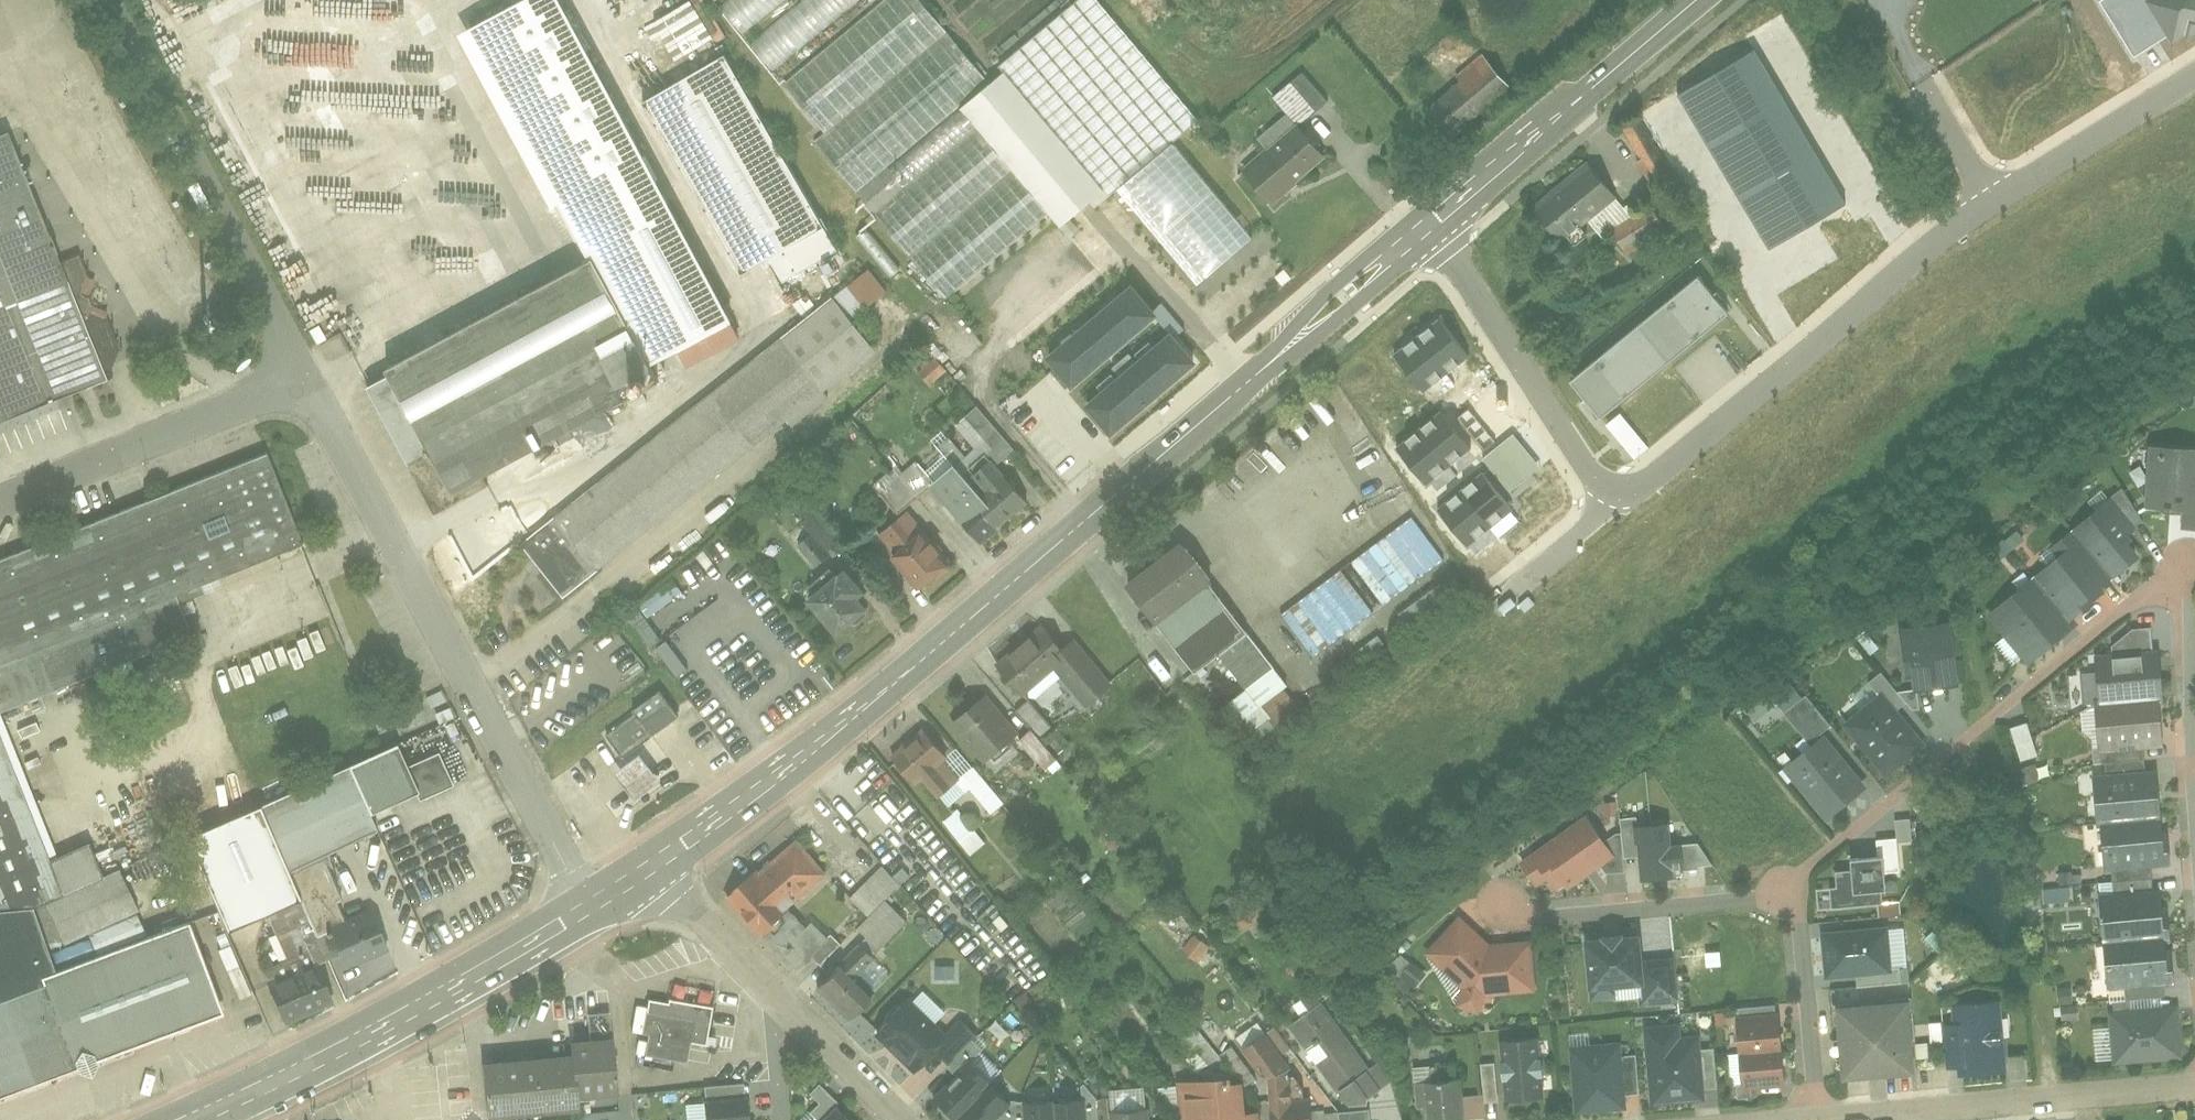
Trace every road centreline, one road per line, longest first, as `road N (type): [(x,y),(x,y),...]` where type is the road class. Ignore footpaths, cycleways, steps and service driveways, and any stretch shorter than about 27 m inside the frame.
road 1 (tertiary): [(1424,233),(834,737),(648,869)]
road 2 (residential): [(1796,890),(2185,563),(2193,566),(2194,813)]
road 3 (residential): [(2194,78),(1952,230),(1651,484),(1607,487)]
road 4 (residential): [(592,908),(306,387)]
road 5 (tertiary): [(592,908),(339,1057),(202,1119)]
road 6 (residential): [(306,387),(108,0)]
road 7 (residential): [(648,869),(909,1119)]
road 8 (tertiary): [(1700,0),(1424,233)]
road 9 (residential): [(1836,1119),(2194,1087)]
road 10 (residential): [(306,387),(0,503)]
road 11 (residential): [(1607,487),(1424,233)]
road 12 (residential): [(1796,890),(1554,918),(1501,909)]
road 13 (residential): [(1818,1119),(1796,890)]
road 14 (residential): [(1607,487),(1592,521),(1497,605)]

